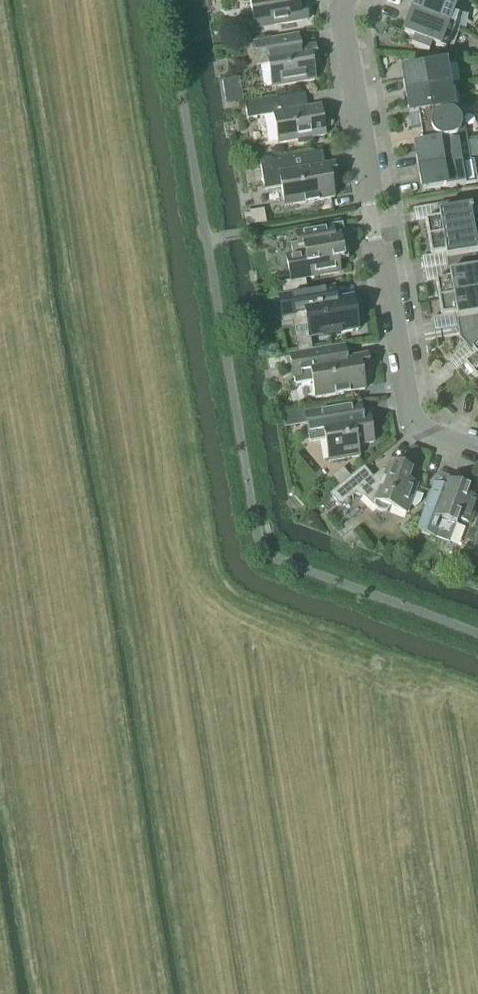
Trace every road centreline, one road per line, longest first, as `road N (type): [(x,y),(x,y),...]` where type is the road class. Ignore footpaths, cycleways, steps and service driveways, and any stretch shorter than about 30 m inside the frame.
road 1 (residential): [(477,459),(415,428),(407,410),(340,16),(345,0)]

